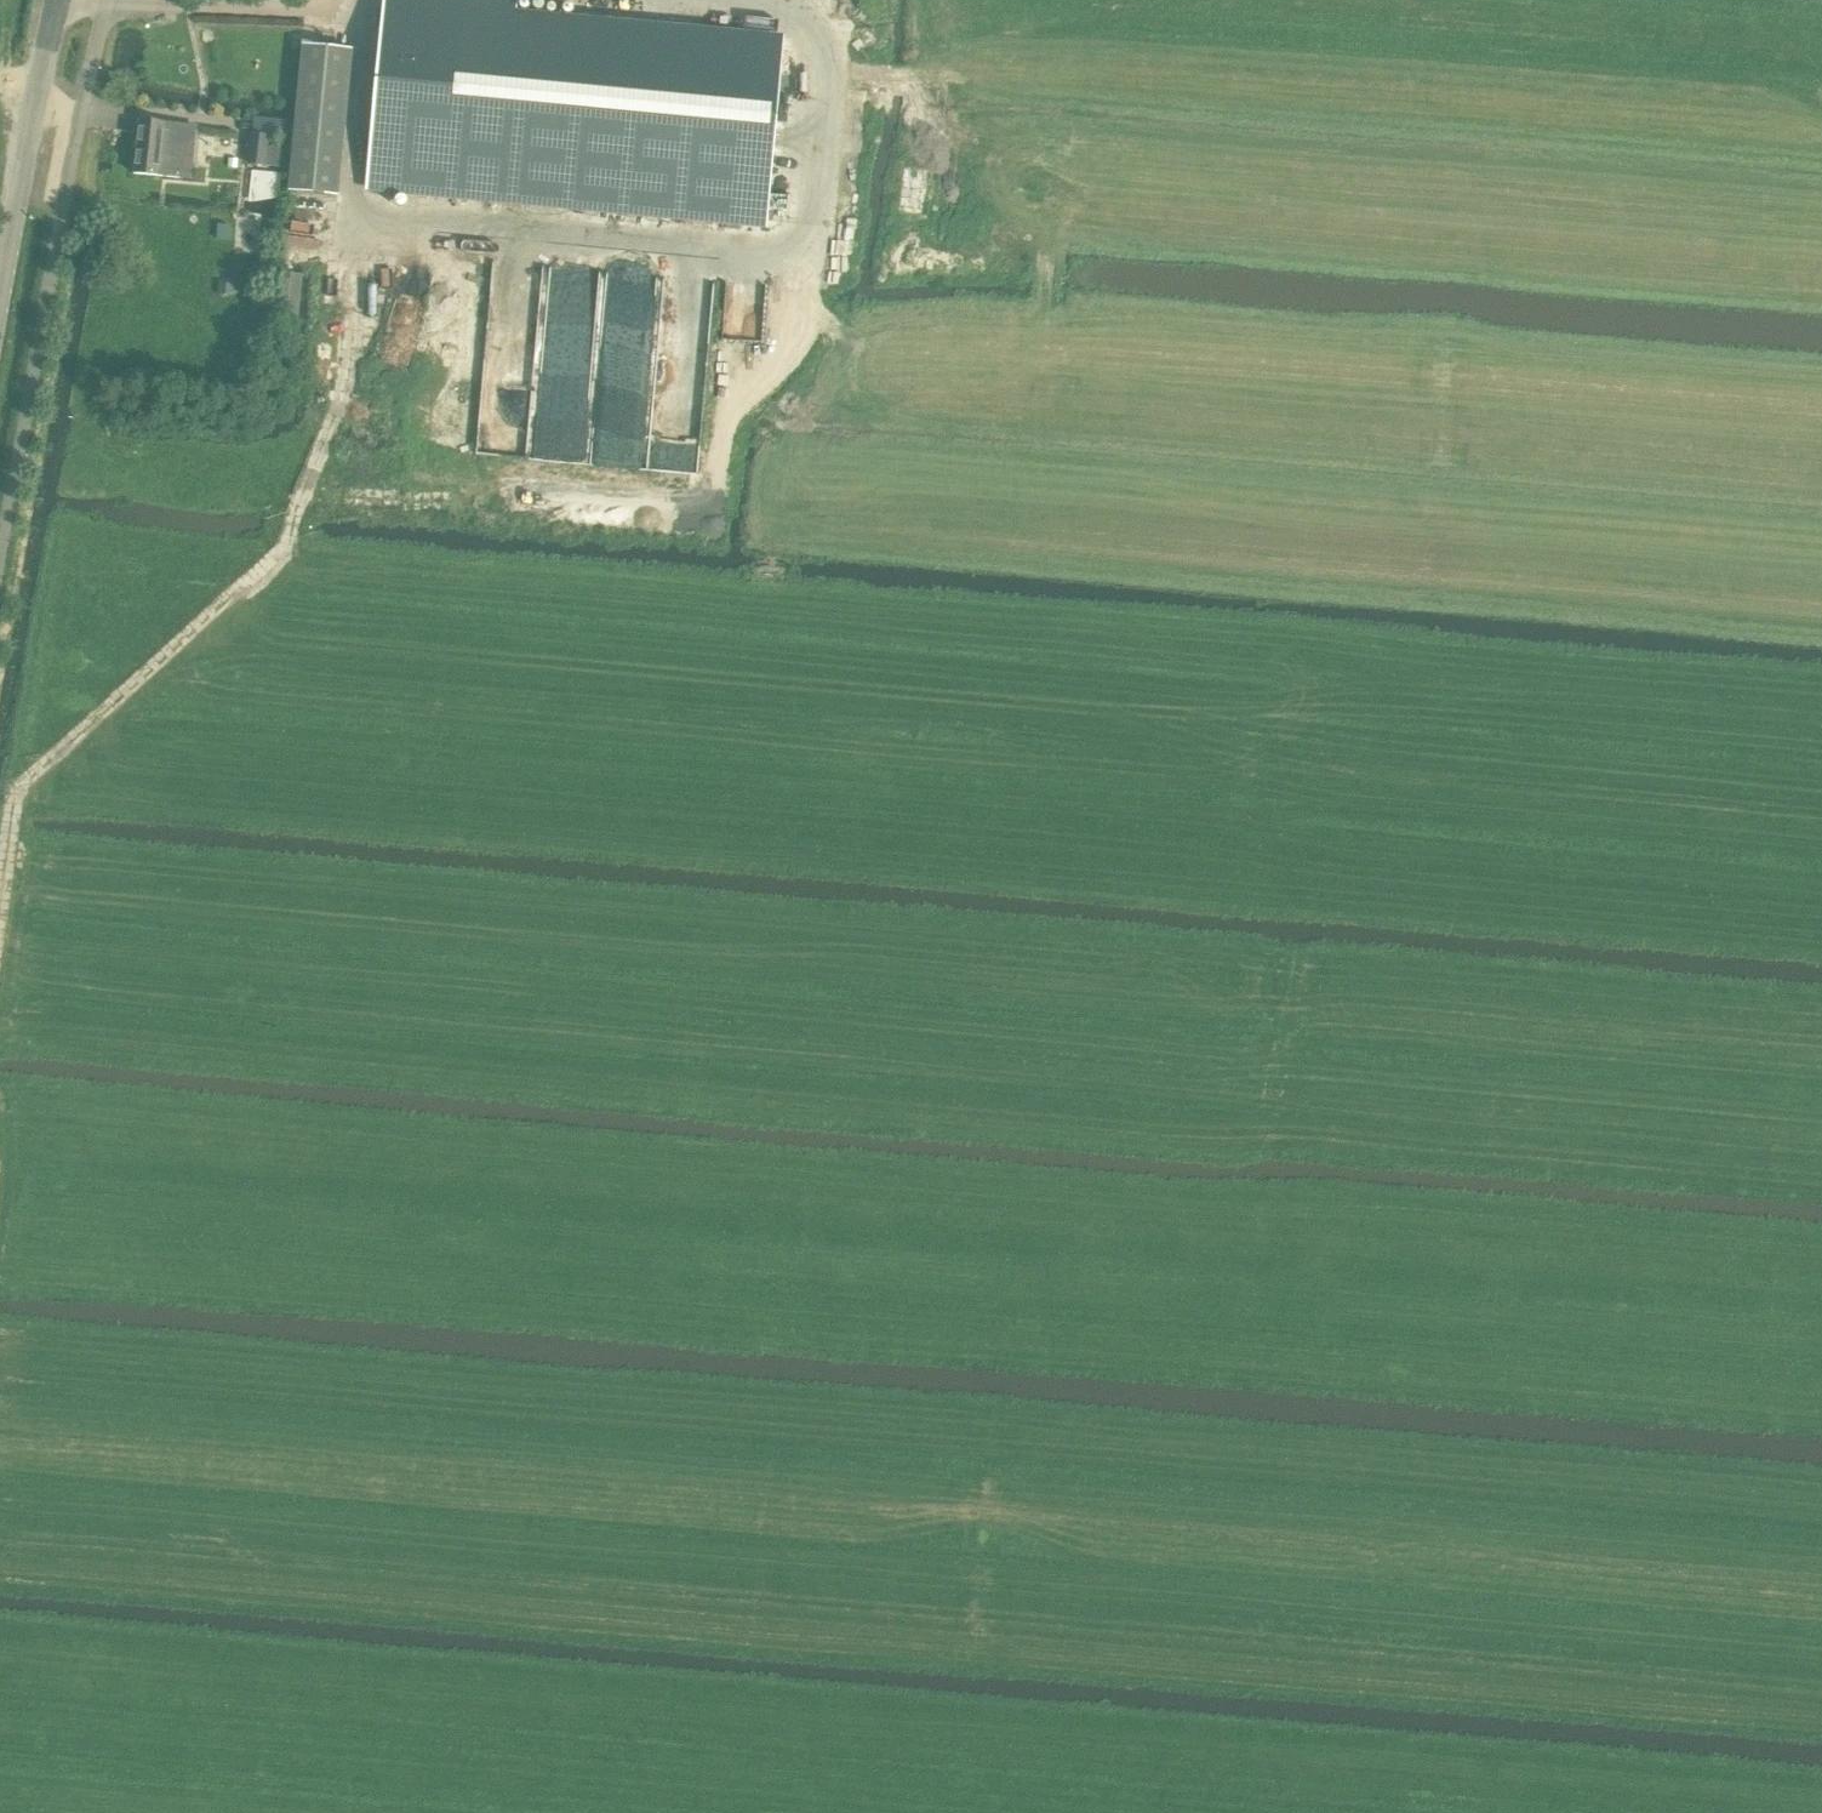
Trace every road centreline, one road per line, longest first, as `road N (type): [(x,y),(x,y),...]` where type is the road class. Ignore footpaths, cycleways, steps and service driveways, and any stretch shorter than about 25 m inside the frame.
road 1 (track): [(0,902),(23,781),(291,532),(389,259),(392,227),(362,211),(356,172),(363,7)]
road 2 (tertiary): [(0,304),(60,0)]

